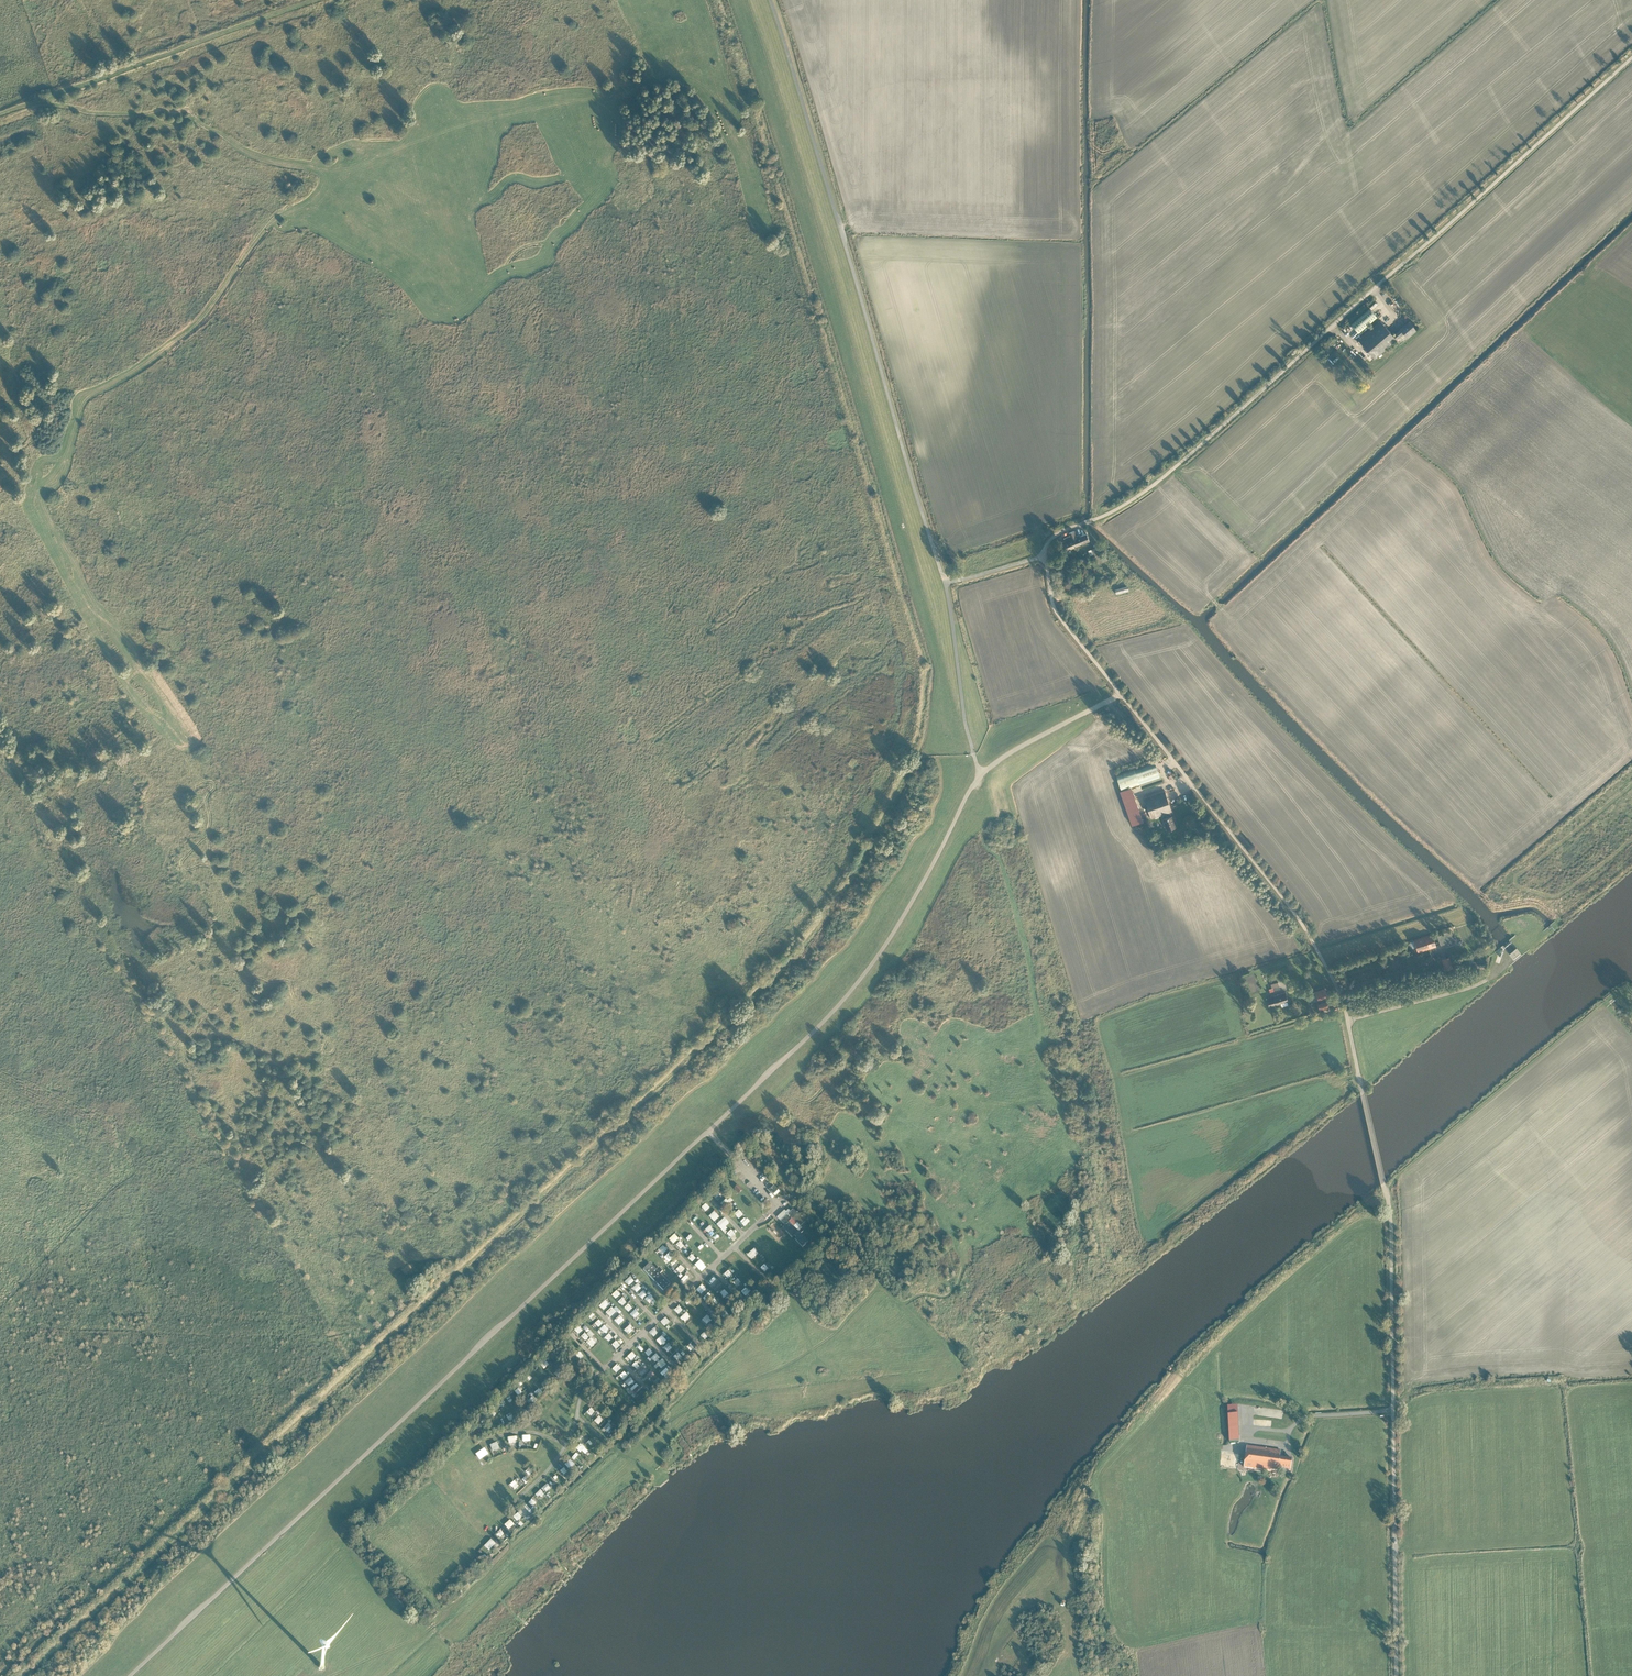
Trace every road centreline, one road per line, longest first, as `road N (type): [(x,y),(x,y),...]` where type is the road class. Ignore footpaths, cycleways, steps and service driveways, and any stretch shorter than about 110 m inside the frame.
road 1 (track): [(1396,1675),(1390,1213),(1345,1006),(1279,886),(1120,694)]
road 2 (track): [(1631,58),(1168,475),(1115,510),(1055,535),(1045,556)]
road 3 (track): [(946,584),(771,0)]
road 4 (track): [(976,780),(1065,1131)]
road 5 (track): [(0,114),(306,0)]
road 6 (track): [(980,773),(946,584)]
road 7 (track): [(1045,556),(1057,613),(1120,694)]

